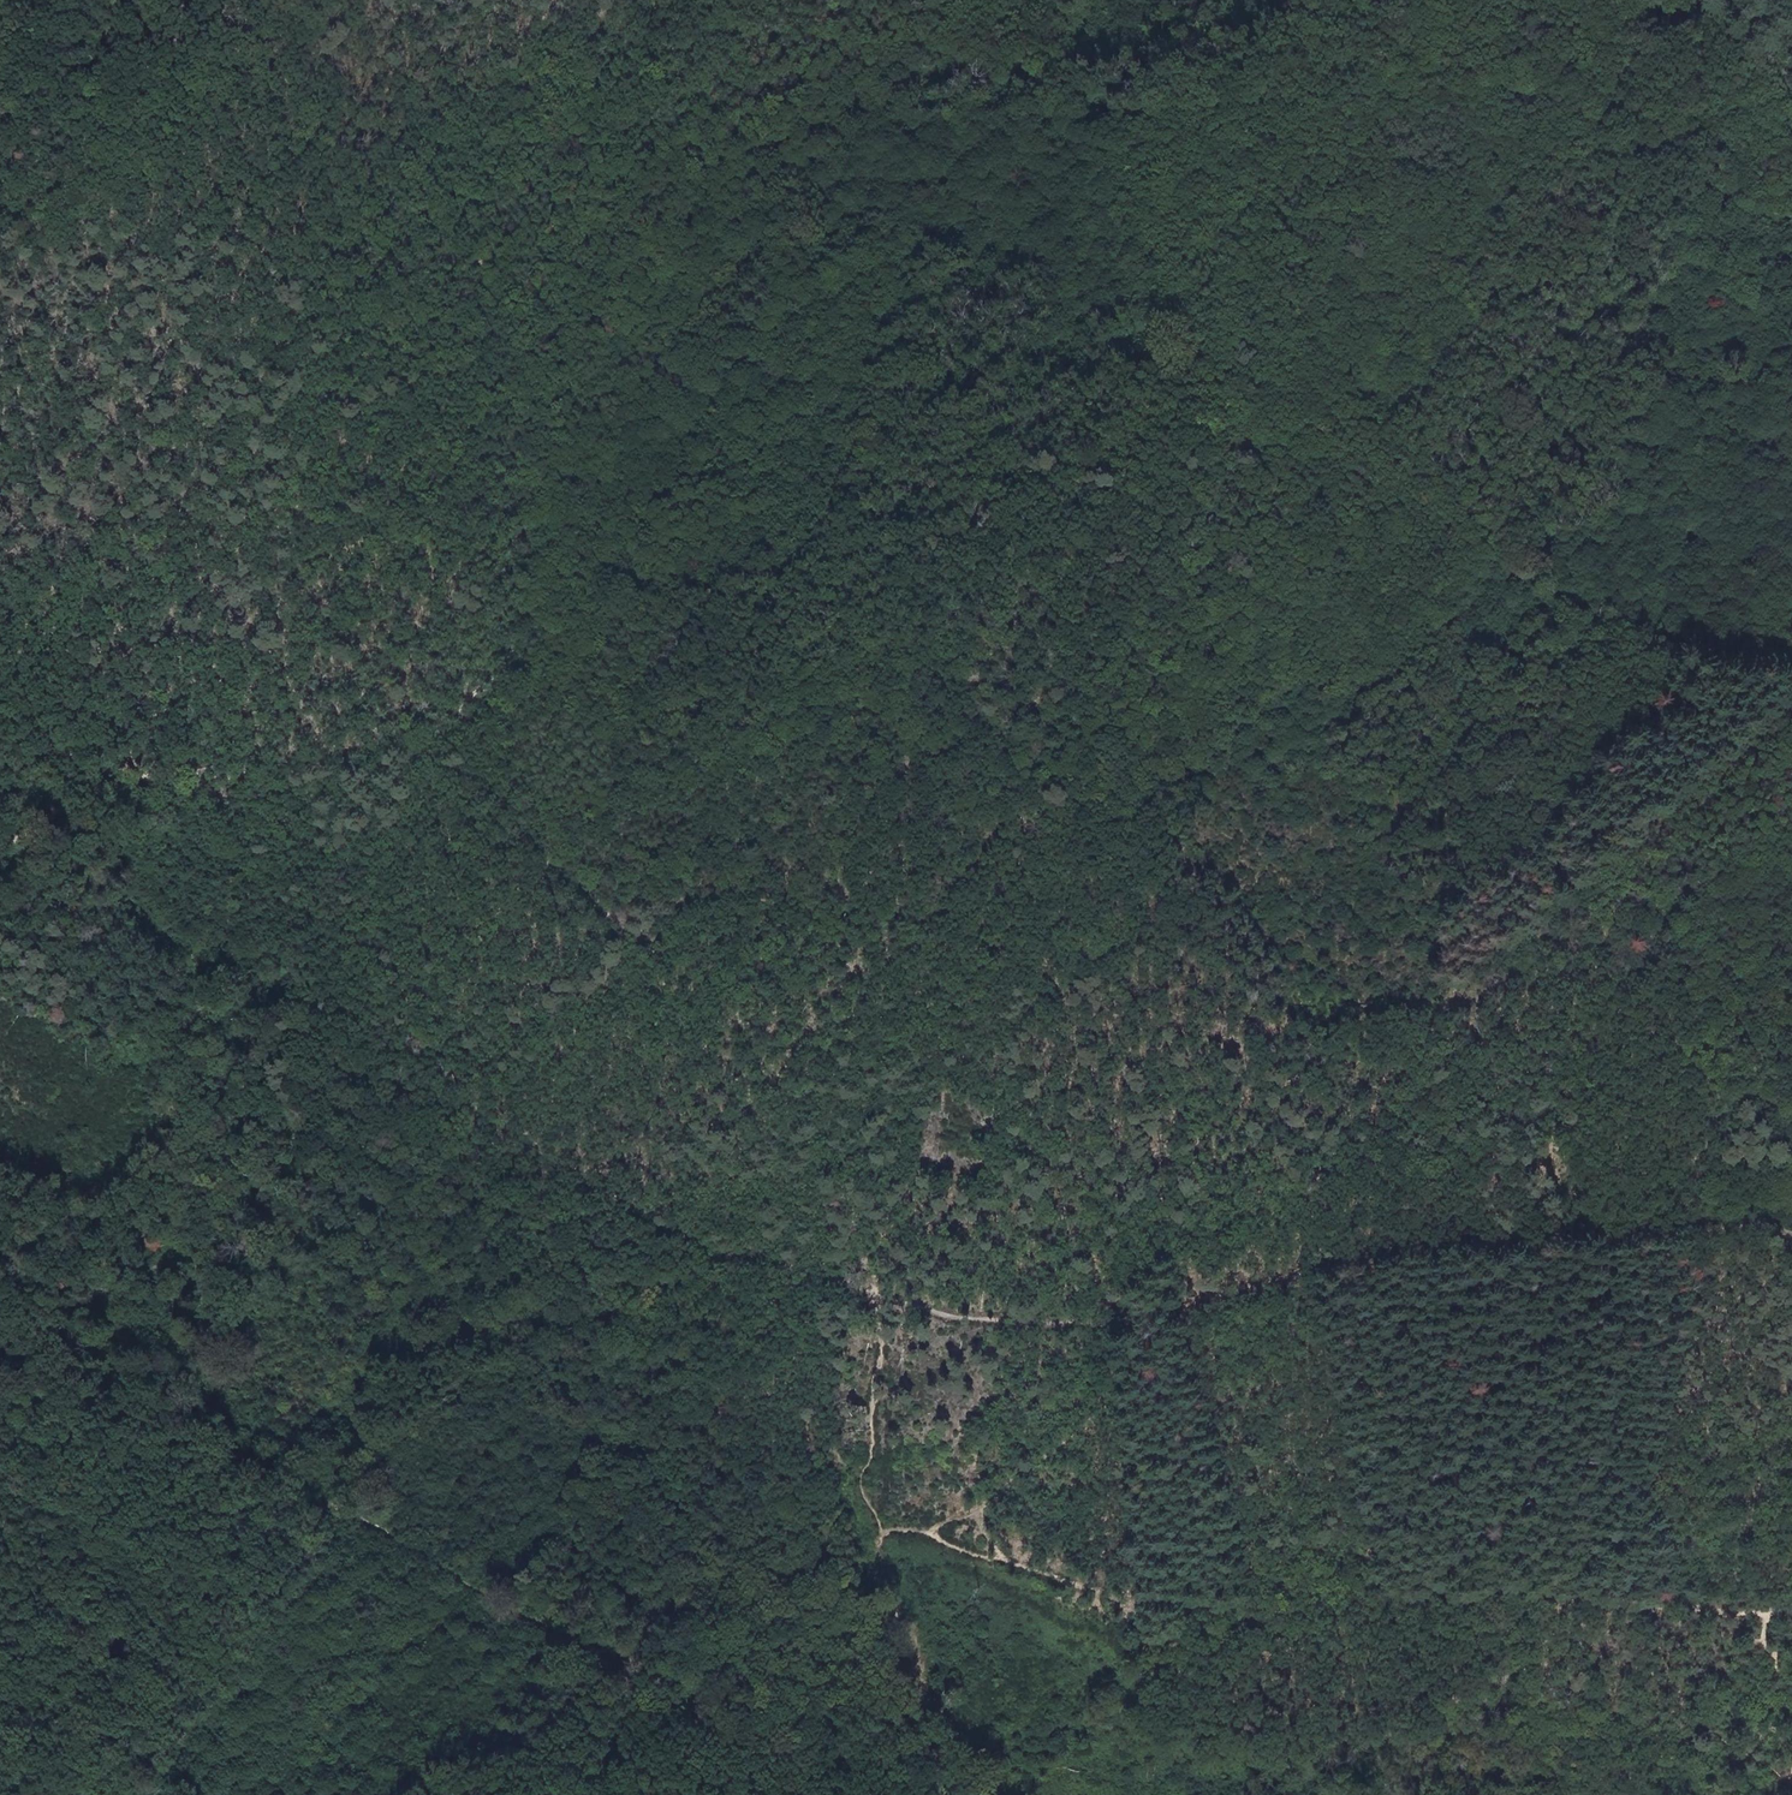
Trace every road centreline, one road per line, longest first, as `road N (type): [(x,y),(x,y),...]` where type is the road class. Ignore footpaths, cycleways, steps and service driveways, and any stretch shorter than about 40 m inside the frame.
road 1 (track): [(0,849),(84,794),(401,746),(462,715),(505,664),(524,575),(520,494),(531,385),(475,219),(493,125),(553,0)]
road 2 (track): [(0,1475),(247,1465),(677,1695),(744,1698),(858,1642),(916,1645)]
road 3 (track): [(1791,1608),(1666,1605),(1543,1589),(1237,1604),(1126,1600),(951,1541),(891,1543)]

